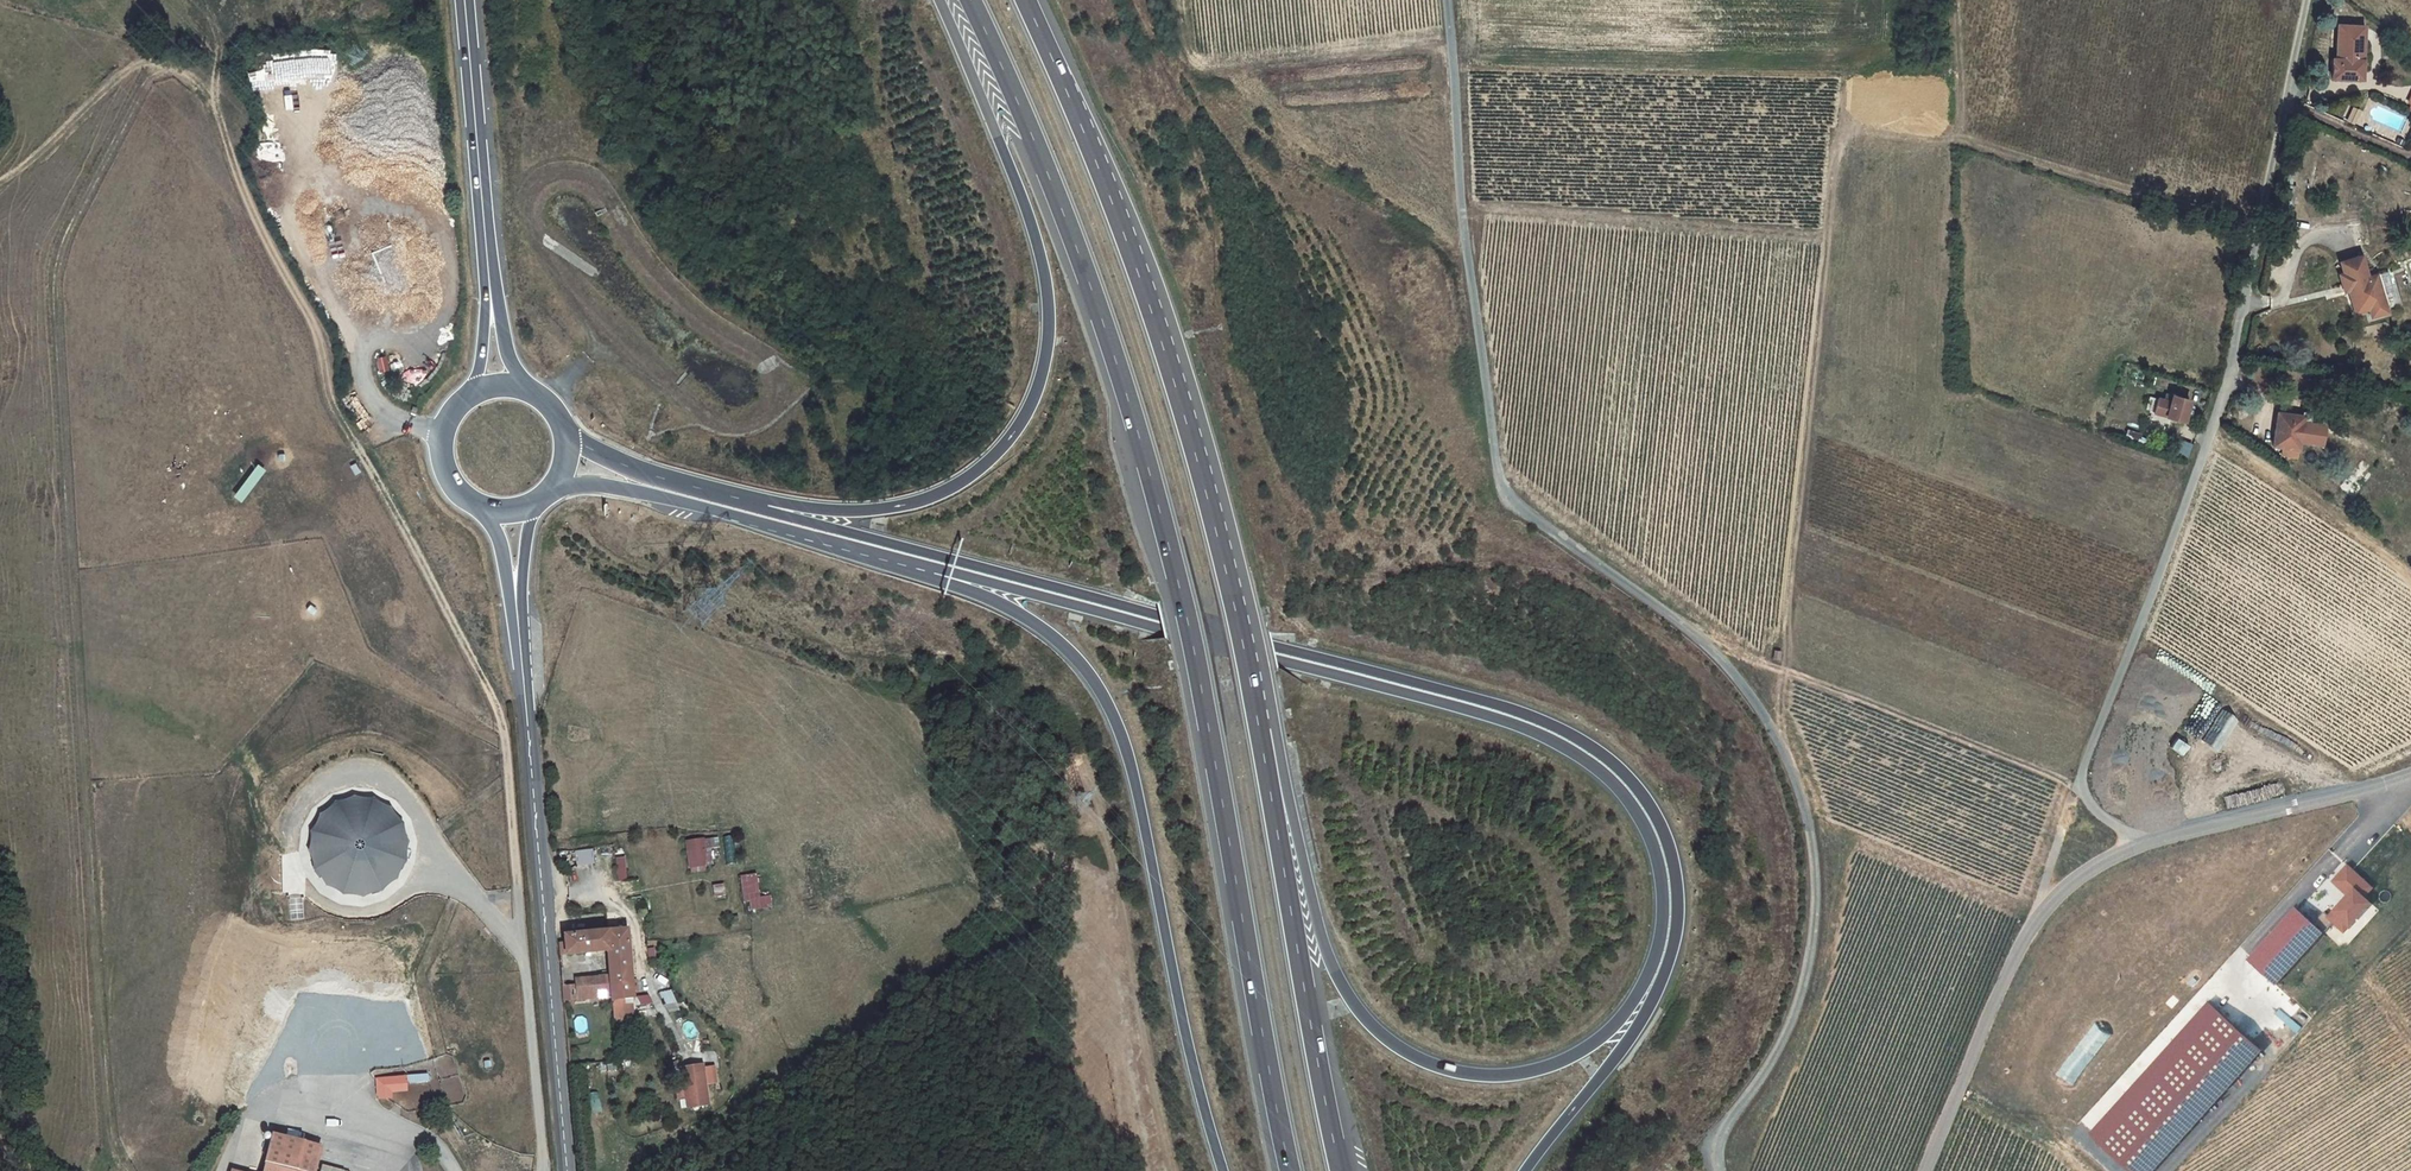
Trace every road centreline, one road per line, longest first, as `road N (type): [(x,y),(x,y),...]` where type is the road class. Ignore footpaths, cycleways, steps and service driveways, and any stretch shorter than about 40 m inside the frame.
road 1 (residential): [(1720,1170),(1708,1156),(1794,1010),(1812,909),(1805,818),(1766,726),(1696,641),(1505,497),(1460,233),(1441,0)]
road 2 (motorway): [(976,0),(1058,180),(1121,361),(1174,555),(1289,1170)]
road 3 (track): [(0,179),(27,165),(133,69),(181,73),(214,114),(317,329),(329,407),(386,494),(502,721),(524,949)]
road 4 (motorway): [(937,564),(1515,710),(1606,758),(1648,805),(1667,857),(1673,920),(1664,961)]
road 5 (residential): [(2304,0),(2207,435),(2078,774),(2083,798),(2136,845)]
road 6 (motorway): [(1262,730),(1185,414),(1033,0)]
road 7 (motorway): [(939,0),(1010,159),(1045,268),(1052,315),(1045,369),(1015,430),(955,486),(884,508),(766,519)]
road 8 (motorway): [(937,564),(1060,647),(1097,686),(1142,784),(1168,960),(1220,1170)]
road 9 (motorway): [(1664,961),(1610,1028),(1579,1051),(1490,1074),(1429,1061),(1377,1030),(1340,979),(1311,897),(1285,771),(1262,730)]
road 10 (secondary): [(567,1170),(510,508)]
road 11 (motorway): [(1346,1170),(1262,730)]
road 12 (unclassified): [(2136,845),(2045,906),(2015,953),(1924,1170)]
road 13 (secondary): [(498,388),(465,0)]
road 14 (unclassified): [(2410,773),(2136,845)]
road 15 (motorway): [(1531,1170),(1640,1029),(1664,961)]
road 16 (secondary): [(498,388),(462,402),(441,435),(440,454),(456,490),(472,501),(510,508)]
road 17 (motorway): [(537,496),(605,487),(717,506)]
road 18 (motorway): [(766,519),(937,564)]
road 19 (motorway): [(717,506),(560,436)]

